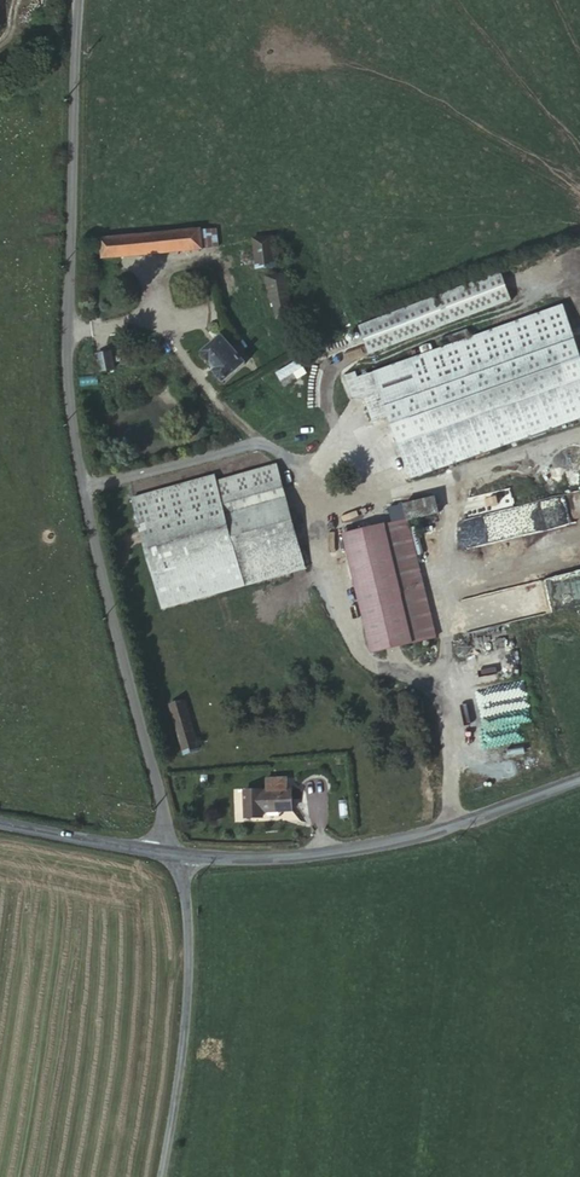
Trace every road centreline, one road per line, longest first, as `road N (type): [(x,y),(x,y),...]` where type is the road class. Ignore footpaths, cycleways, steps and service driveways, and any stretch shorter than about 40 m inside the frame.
road 1 (unclassified): [(80,0),(68,356),(77,461),(171,854)]
road 2 (tertiary): [(579,777),(373,845),(285,856),(171,854)]
road 3 (unclassified): [(171,854),(182,909),(186,1026),(159,1176)]
road 4 (tertiary): [(171,854),(0,822)]

